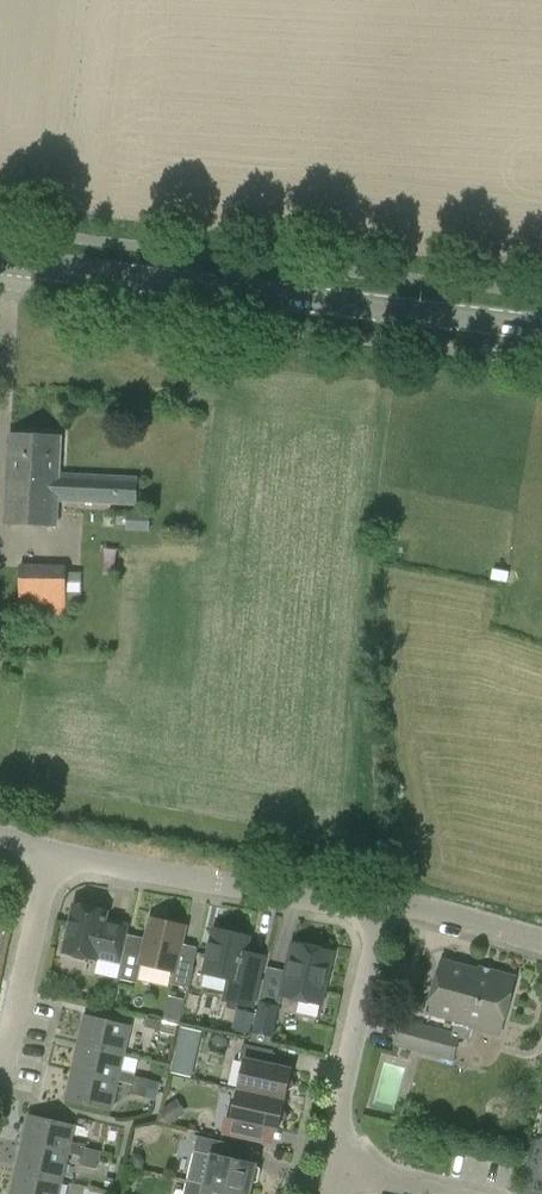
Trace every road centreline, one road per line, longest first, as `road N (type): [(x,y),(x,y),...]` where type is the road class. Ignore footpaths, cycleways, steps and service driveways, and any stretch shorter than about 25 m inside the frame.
road 1 (tertiary): [(541,328),(0,263)]
road 2 (residential): [(383,909),(59,851)]
road 3 (residential): [(344,1159),(339,1106),(383,909)]
road 4 (residential): [(59,851),(0,1072)]
road 5 (residential): [(541,943),(413,907),(383,909)]

